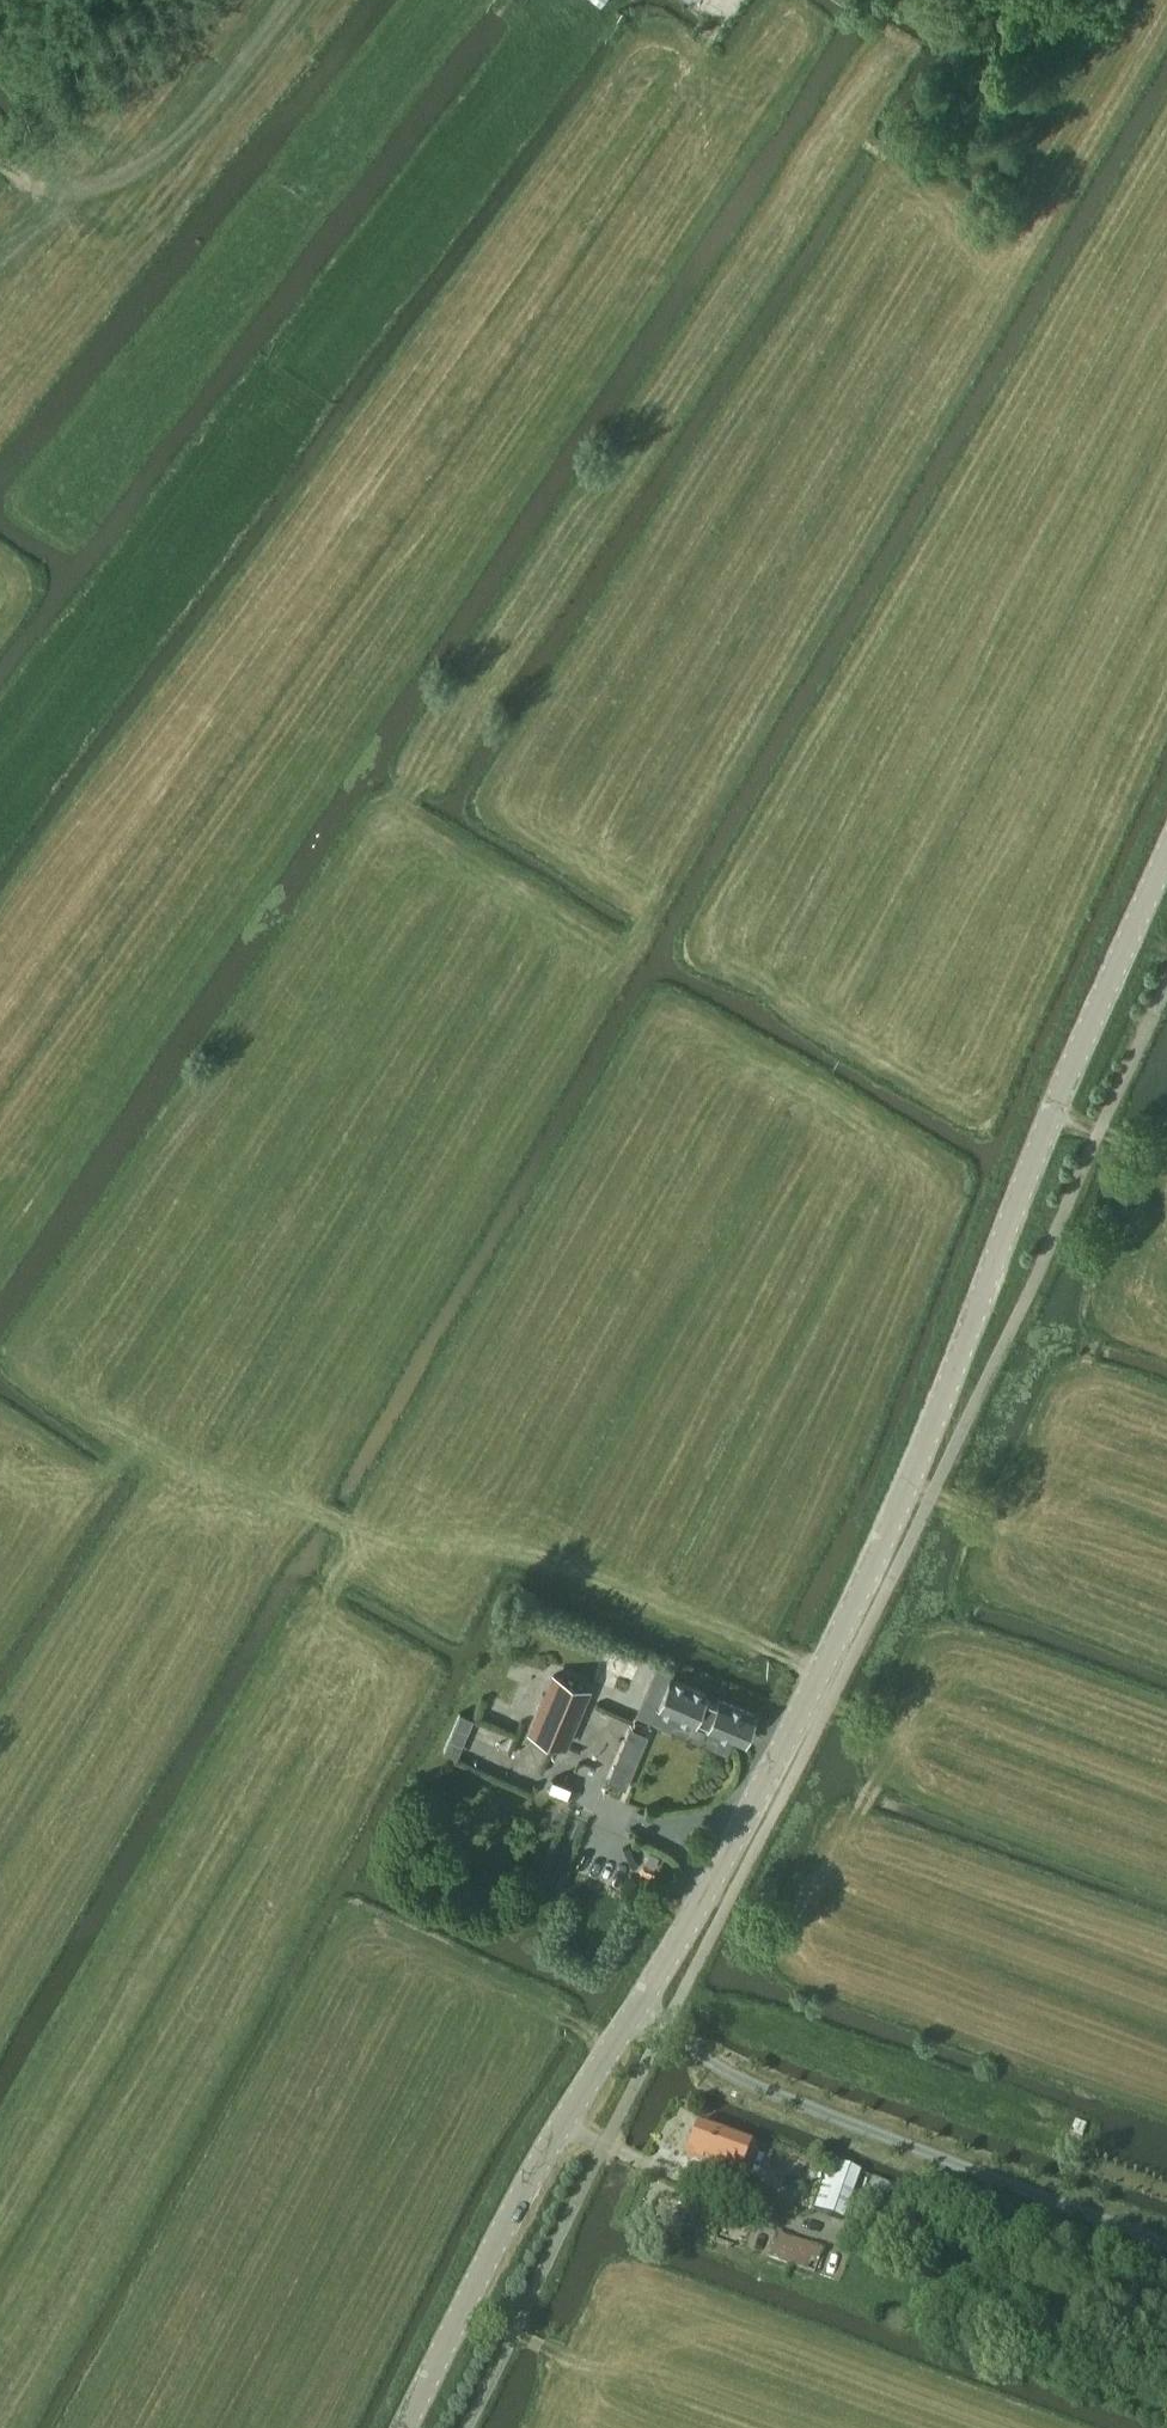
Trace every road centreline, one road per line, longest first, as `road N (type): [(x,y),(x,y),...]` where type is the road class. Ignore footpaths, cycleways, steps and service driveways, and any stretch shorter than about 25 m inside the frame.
road 1 (unclassified): [(407,2427),(516,2213),(641,2023),(890,1546),(1068,1079),(1166,858)]
road 2 (track): [(1166,1639),(1058,1598),(997,1525),(911,1491)]

